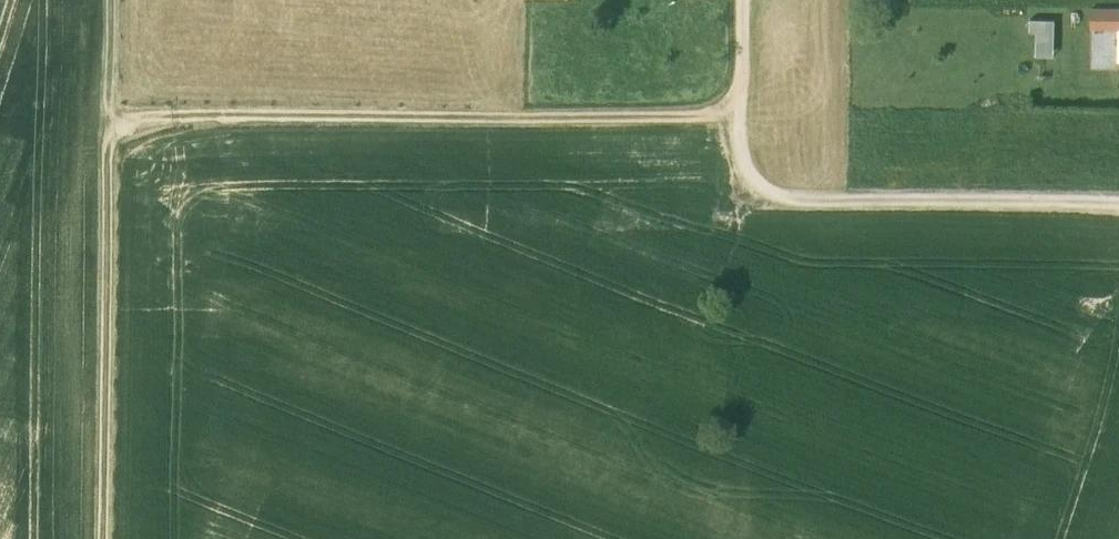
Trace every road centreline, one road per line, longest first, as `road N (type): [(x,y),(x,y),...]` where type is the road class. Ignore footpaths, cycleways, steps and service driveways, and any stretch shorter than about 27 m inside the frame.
road 1 (track): [(109,130),(711,125),(728,116),(742,86),(742,0)]
road 2 (track): [(109,0),(102,538)]
road 3 (track): [(1118,210),(812,200),(760,189),(738,102)]

